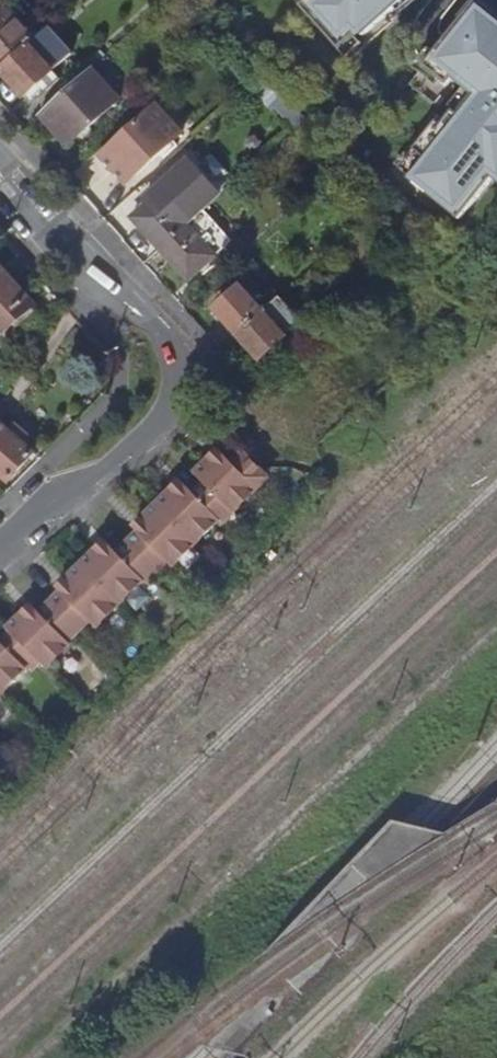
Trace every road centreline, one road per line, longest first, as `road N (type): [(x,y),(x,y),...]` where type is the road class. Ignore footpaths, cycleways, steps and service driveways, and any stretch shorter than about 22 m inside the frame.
road 1 (residential): [(0,179),(79,267),(143,316),(176,356),(179,376),(157,421),(101,470),(50,496),(0,545)]

